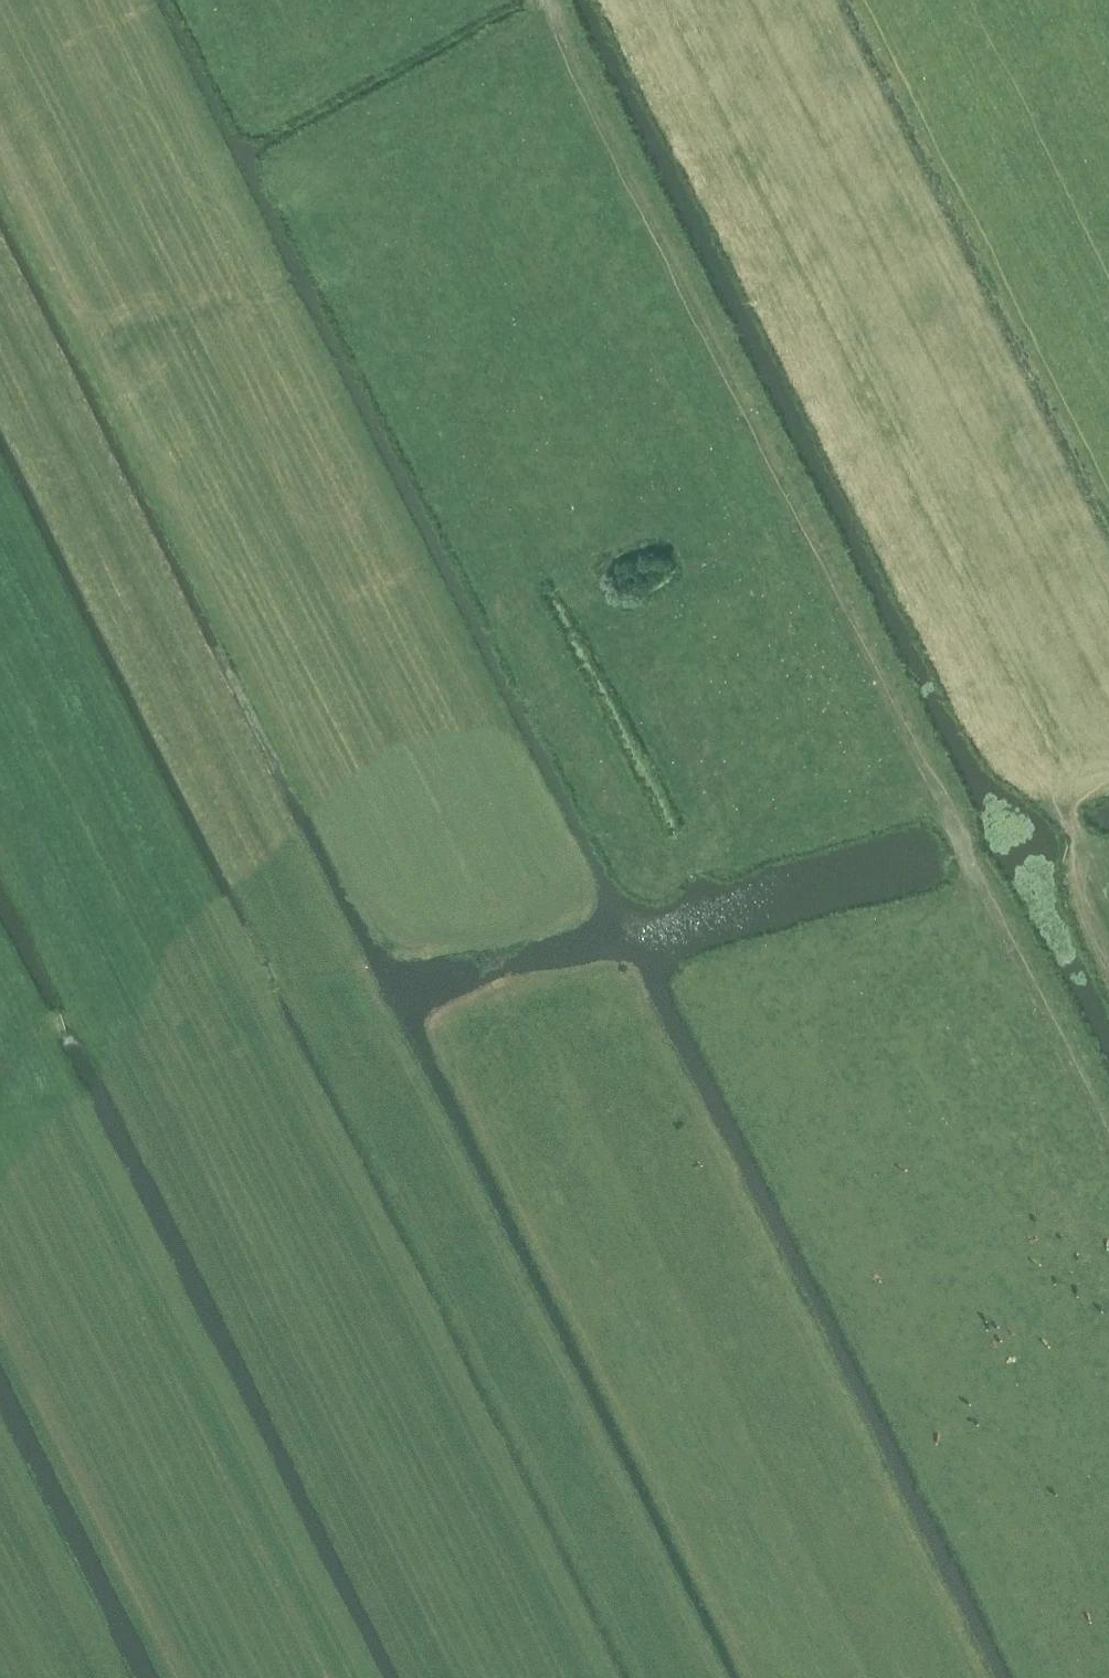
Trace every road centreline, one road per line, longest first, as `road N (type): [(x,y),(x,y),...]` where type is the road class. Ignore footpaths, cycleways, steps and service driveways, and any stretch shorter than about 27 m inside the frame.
road 1 (track): [(188,1677),(0,1316)]

